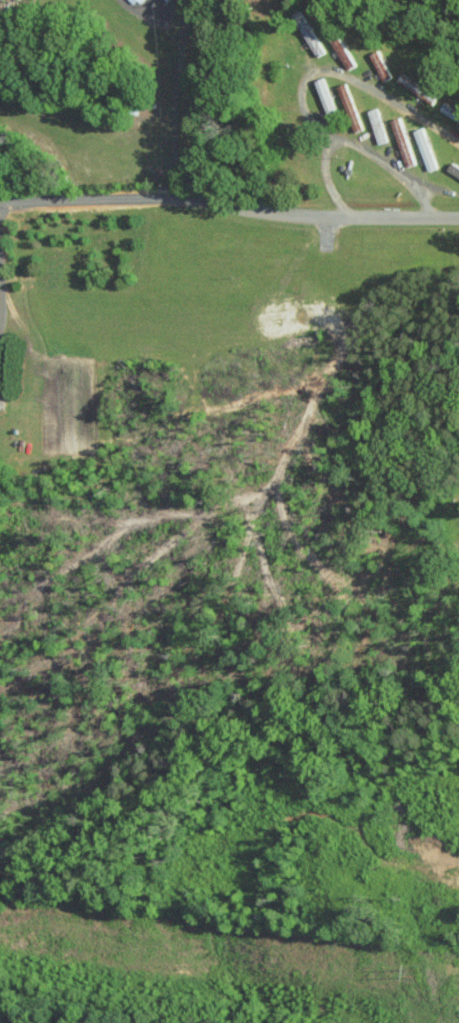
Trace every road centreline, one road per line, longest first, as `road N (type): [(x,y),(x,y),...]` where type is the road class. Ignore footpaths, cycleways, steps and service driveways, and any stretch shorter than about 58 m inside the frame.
road 1 (residential): [(458,217),(285,220),(208,207),(190,192),(0,202)]
road 2 (residential): [(458,144),(334,71),(311,74),(301,86),(304,113),(401,169),(434,218)]
road 3 (residential): [(194,0),(199,44),(190,192)]

